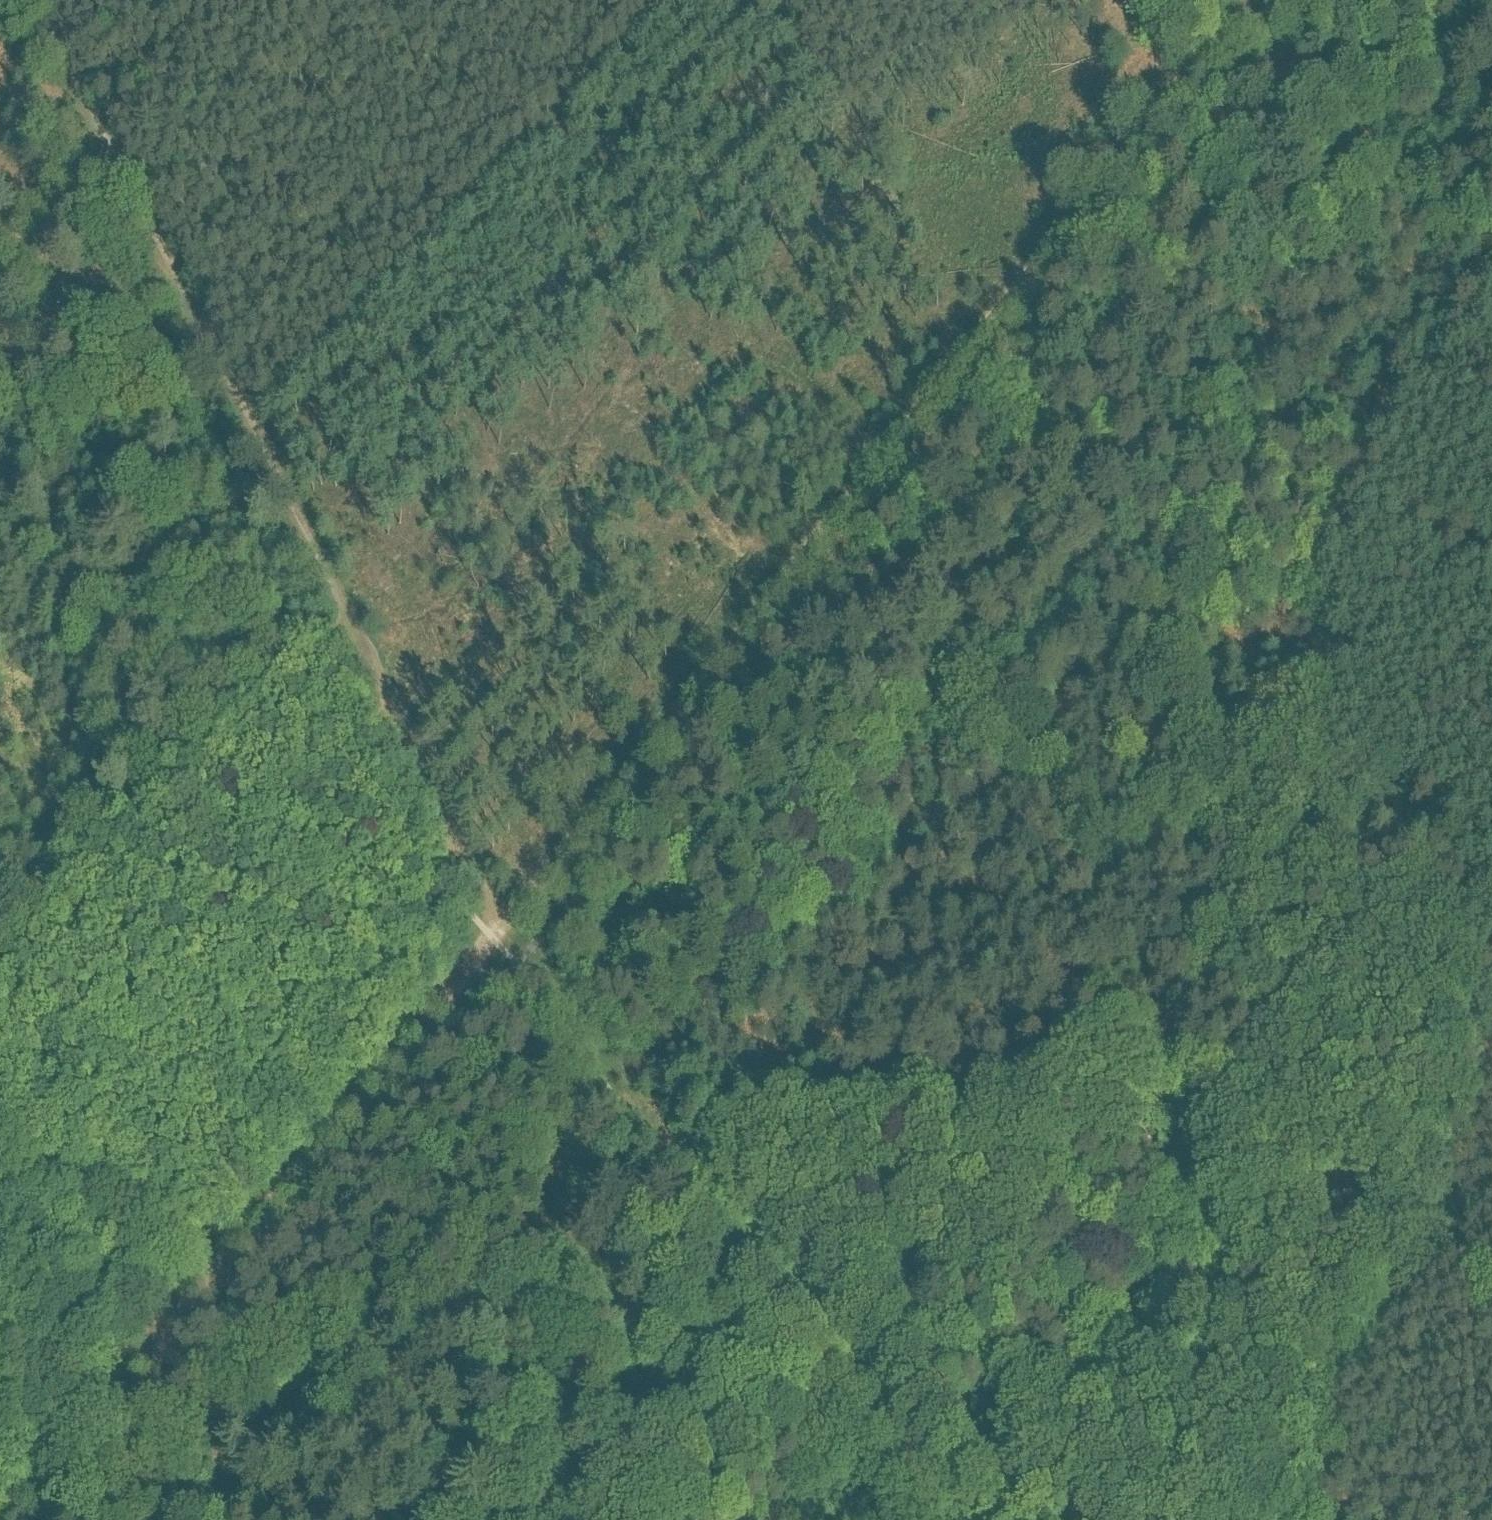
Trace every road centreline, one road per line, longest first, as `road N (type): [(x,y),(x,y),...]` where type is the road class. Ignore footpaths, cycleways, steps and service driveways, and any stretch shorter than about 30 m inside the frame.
road 1 (track): [(1249,0),(505,930),(8,1519)]
road 2 (track): [(505,930),(475,886),(41,0)]

